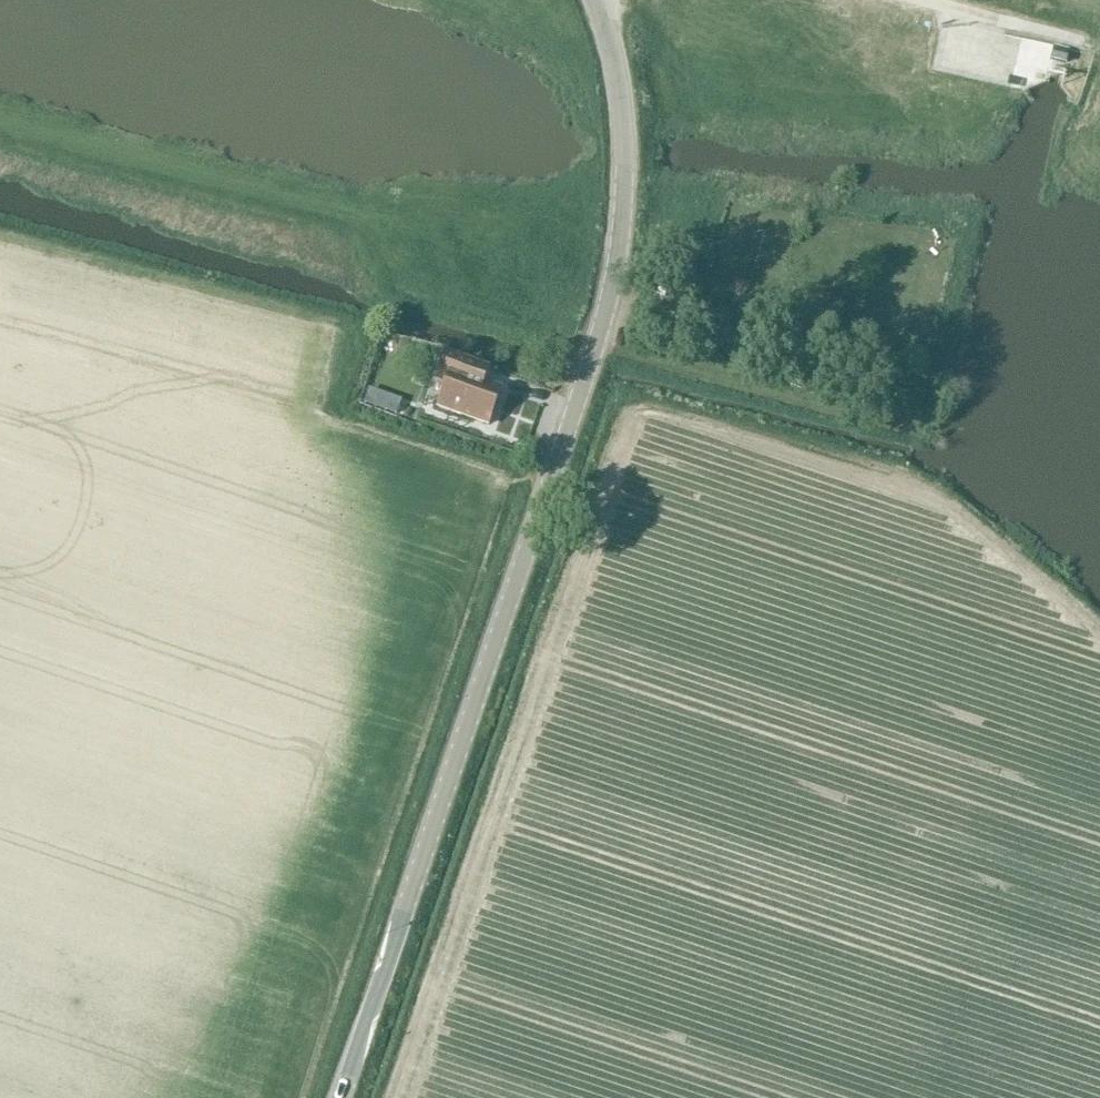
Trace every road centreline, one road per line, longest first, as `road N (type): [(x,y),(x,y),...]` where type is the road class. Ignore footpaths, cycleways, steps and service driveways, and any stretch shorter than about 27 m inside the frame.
road 1 (tertiary): [(344,1097),(605,310),(622,219),(624,143),(597,0)]
road 2 (track): [(1081,48),(905,0)]

